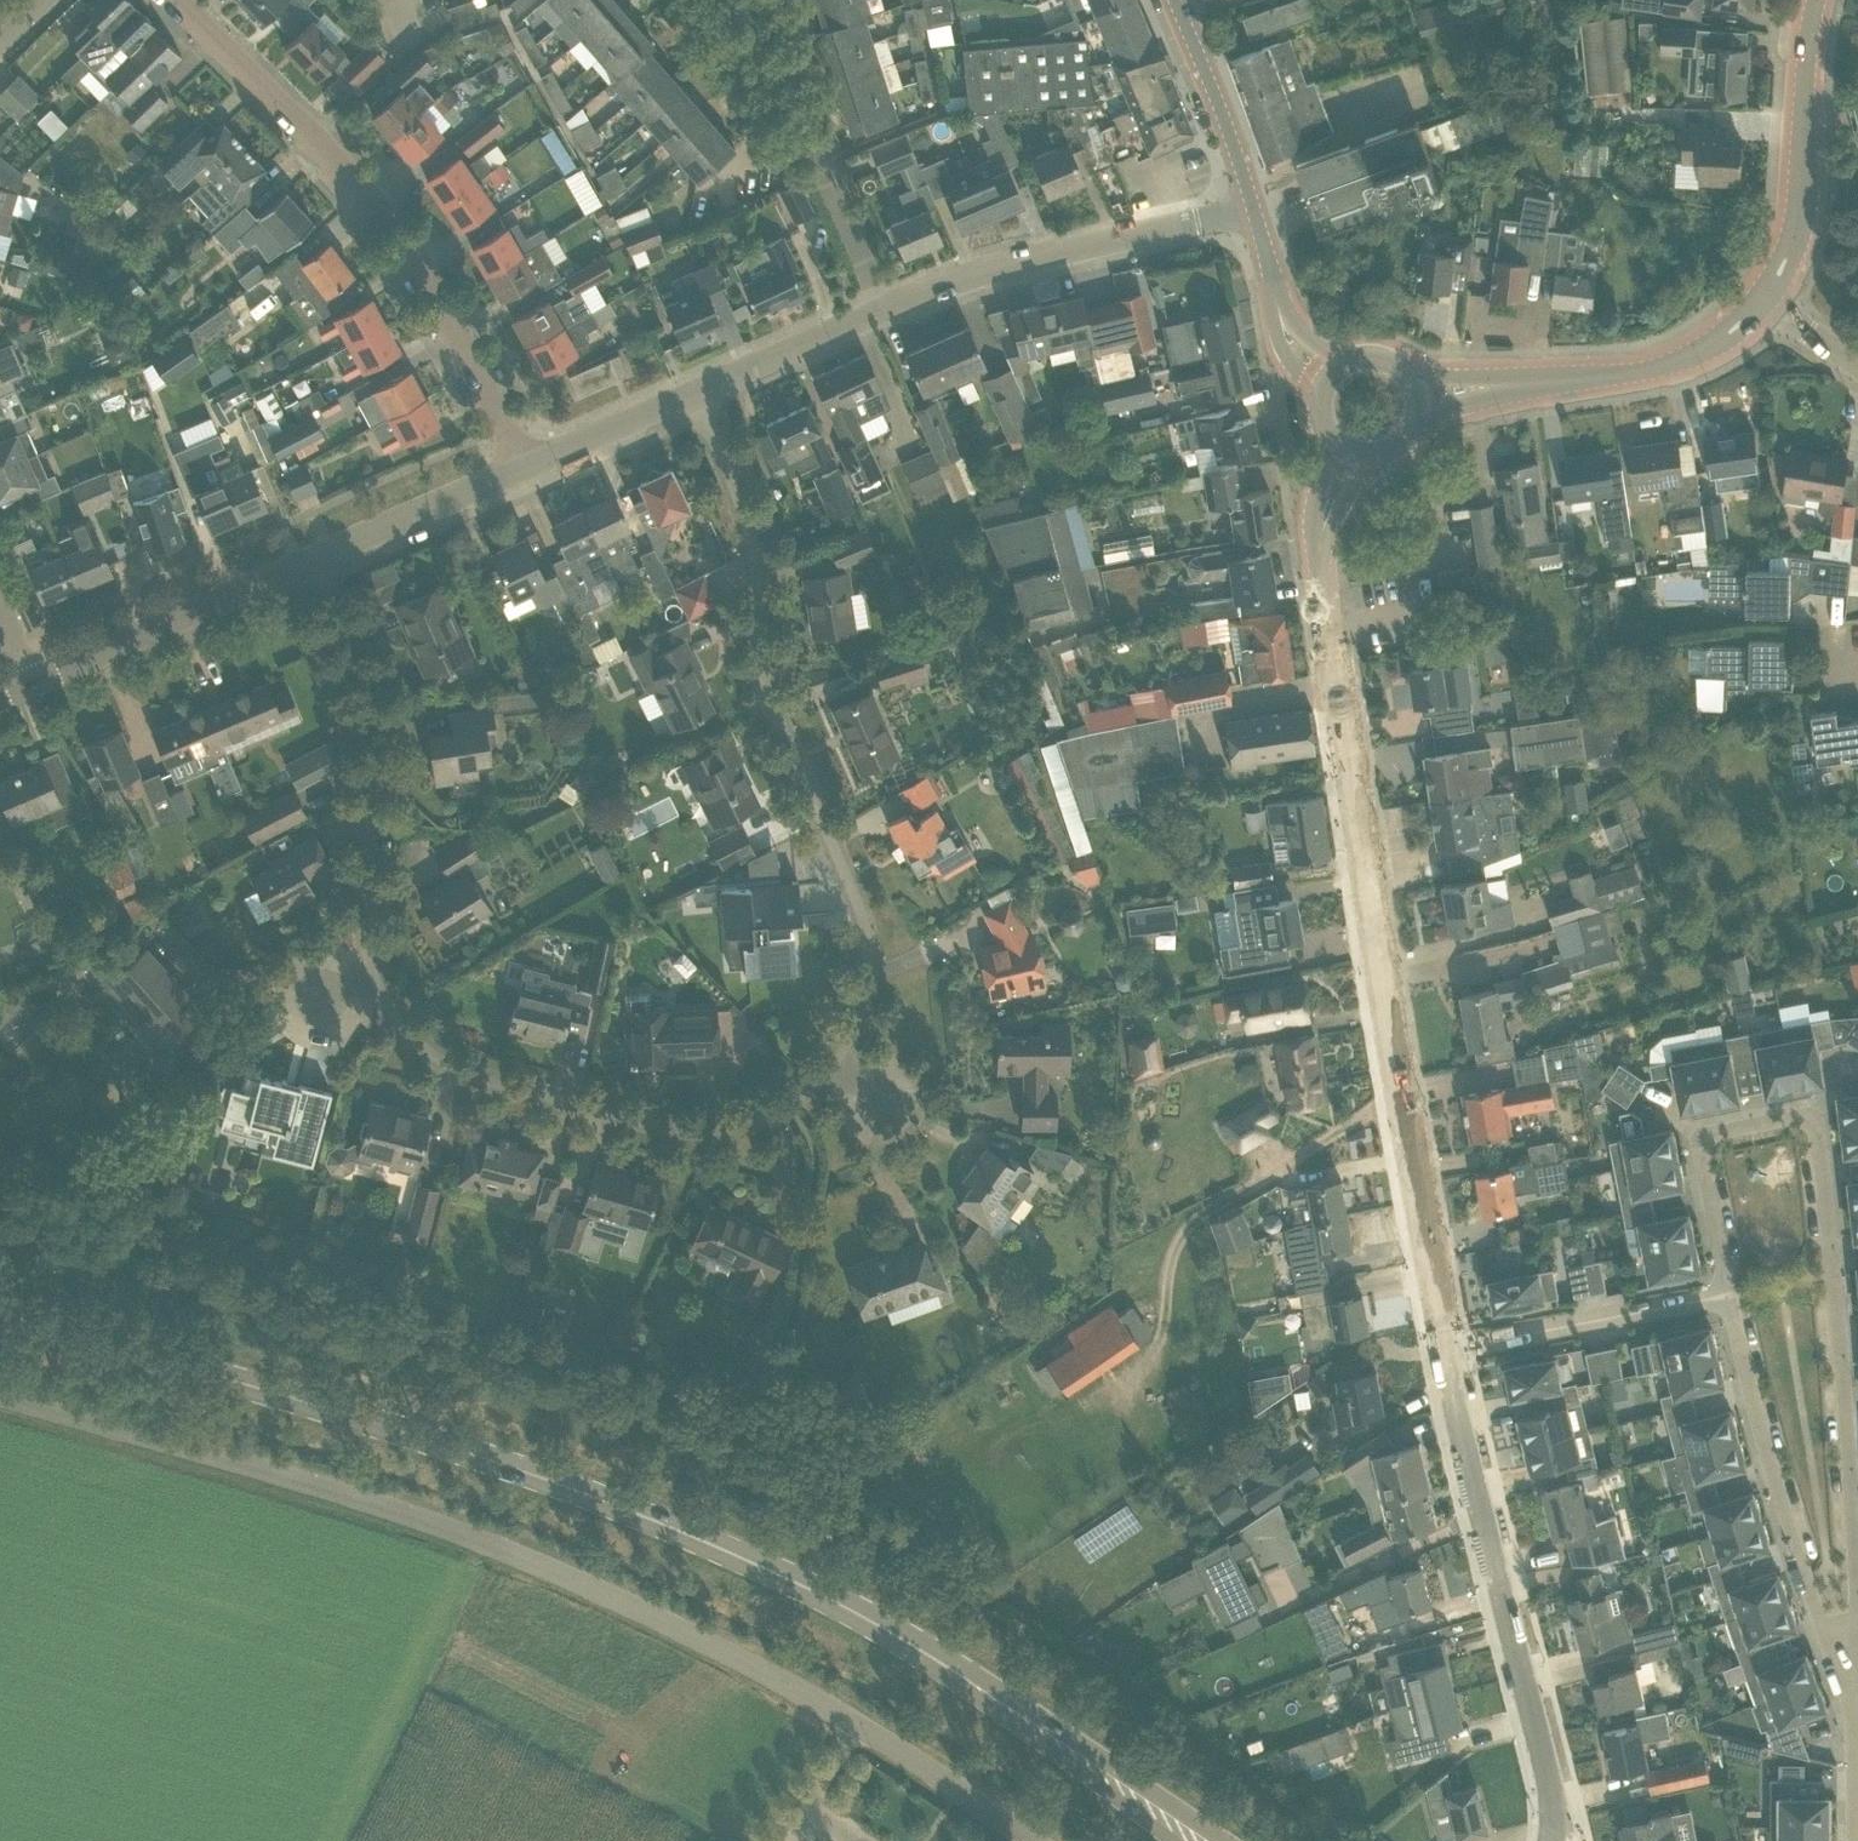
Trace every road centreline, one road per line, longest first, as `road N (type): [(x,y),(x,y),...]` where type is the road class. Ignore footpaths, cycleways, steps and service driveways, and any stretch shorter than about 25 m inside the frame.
road 1 (secondary): [(1182,1828),(877,1627),(725,1554),(344,1415),(0,1313)]
road 2 (unclassified): [(1022,1840),(705,1641),(509,1551),(0,1402)]
road 3 (tertiary): [(1448,1352),(1322,559)]
road 4 (residential): [(1857,1595),(1817,1122),(1701,1143),(1727,1296)]
road 5 (residential): [(834,1066),(854,1026),(874,948),(864,911),(772,713),(741,515),(702,390)]
road 6 (residential): [(525,468),(408,249),(316,135),(177,0)]
road 7 (residential): [(371,985),(394,1030),(428,1063),(654,1129),(697,1133),(751,1123),(800,1098),(834,1066)]
road 8 (tertiary): [(1560,1840),(1553,1767),(1448,1352)]
road 9 (residential): [(311,564),(377,737),(364,915),(371,985)]
road 10 (residential): [(1727,1296),(1771,1476),(1855,1702)]
road 11 (residential): [(885,306),(1010,260),(1252,211)]
road 12 (tertiary): [(1761,298),(1792,247),(1803,85),(1820,0)]
road 13 (residential): [(35,682),(311,564)]
road 14 (residential): [(1727,1296),(1448,1352)]
road 15 (tertiary): [(1511,383),(1665,363),(1725,335),(1761,298)]
road 16 (residential): [(311,564),(525,468)]
road 17 (tertiary): [(1252,211),(1168,0)]
road 18 (residential): [(702,390),(885,306)]
road 19 (residential): [(885,306),(830,189),(822,123)]
road 20 (residential): [(525,468),(702,390)]
road 21 (residential): [(1856,1840),(1855,1702)]
road 22 (residential): [(822,123),(782,0)]

